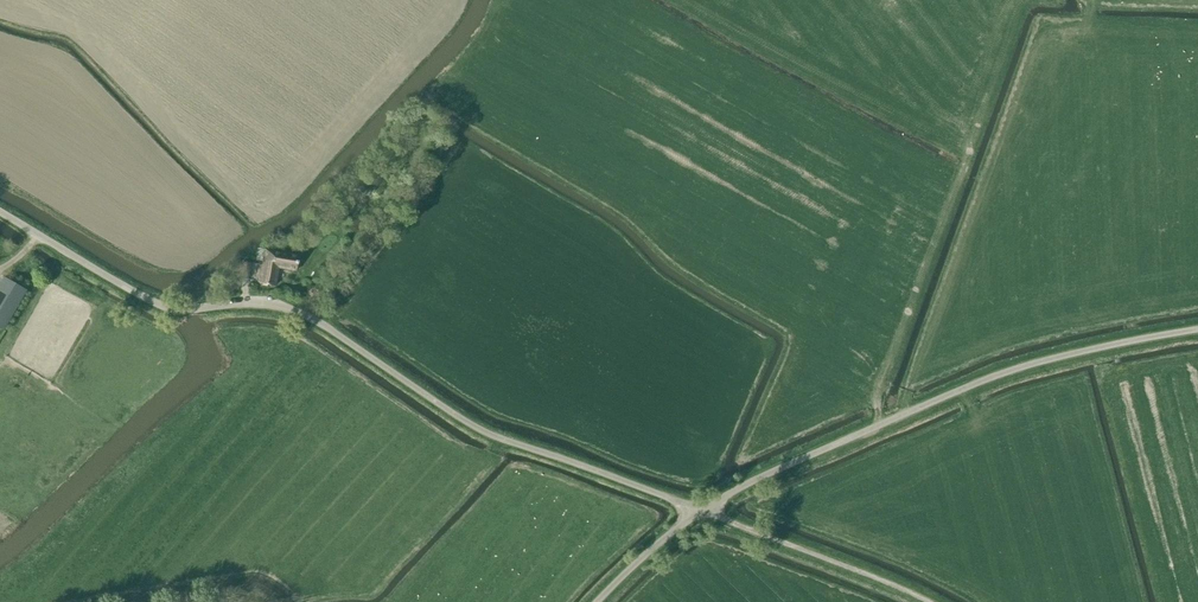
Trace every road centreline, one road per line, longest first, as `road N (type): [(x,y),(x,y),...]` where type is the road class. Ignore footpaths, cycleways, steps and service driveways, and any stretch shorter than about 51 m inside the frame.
road 1 (unclassified): [(699,515),(781,469),(976,387),(1197,332)]
road 2 (unclassified): [(699,515),(473,430),(329,331),(257,308),(227,309)]
road 3 (unclassified): [(922,601),(699,515)]
road 4 (unclassified): [(176,311),(0,213)]
road 5 (unclassified): [(597,601),(699,515)]

